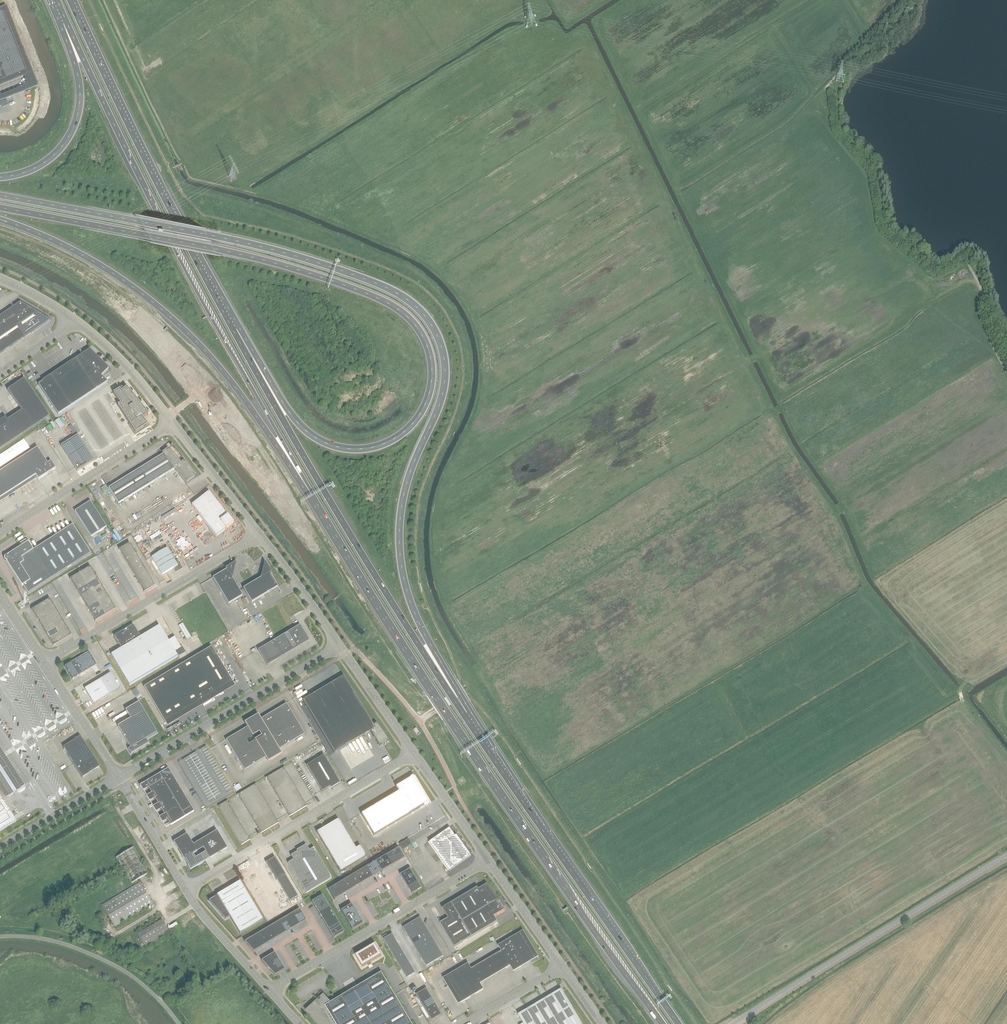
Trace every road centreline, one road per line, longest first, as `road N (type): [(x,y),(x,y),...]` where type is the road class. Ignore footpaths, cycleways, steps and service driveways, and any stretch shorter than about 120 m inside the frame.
road 1 (trunk): [(464,714),(417,617),(401,561),(404,495),(445,377),(440,341),(422,312),(384,287),(281,252),(0,195)]
road 2 (trunk): [(0,207),(235,254),(375,297),(403,313),(424,339),(432,367),(427,399),(409,426),(382,444),(329,444),(294,418),(233,329)]
road 3 (trunk): [(308,491),(482,768),(662,1023)]
road 4 (trunk): [(65,23),(165,233),(308,491)]
road 5 (trunk): [(464,714),(233,329)]
road 6 (trunk): [(0,219),(81,254),(178,324),(235,387),(308,491)]
road 7 (trunk): [(678,1023),(464,714)]
road 8 (trunk): [(233,329),(70,0)]
road 9 (tertiary): [(732,1023),(1006,856)]
road 10 (unclassified): [(414,753),(184,890)]
road 11 (unclassified): [(119,778),(340,646)]
road 12 (unclassified): [(487,859),(269,991)]
road 13 (unclassified): [(259,535),(45,664)]
road 14 (unclassified): [(179,1023),(142,984),(103,959),(48,940),(0,937)]
road 15 (unclassified): [(0,534),(172,423)]
road 16 (trunk): [(65,23),(79,85),(74,127),(46,162),(0,177)]
road 17 (tertiary): [(172,423),(127,366),(72,317)]
road 18 (tertiary): [(259,535),(172,423)]
road 19 (unclassified): [(0,848),(119,778)]
road 20 (tertiary): [(340,646),(259,535)]
road 21 (unclassified): [(119,778),(45,664)]
road 22 (unclassified): [(269,991),(184,890)]
road 23 (tertiary): [(487,859),(562,966)]
road 24 (tertiary): [(340,646),(414,753)]
road 25 (unclassified): [(184,890),(119,778)]
road 26 (tertiary): [(414,753),(487,859)]

